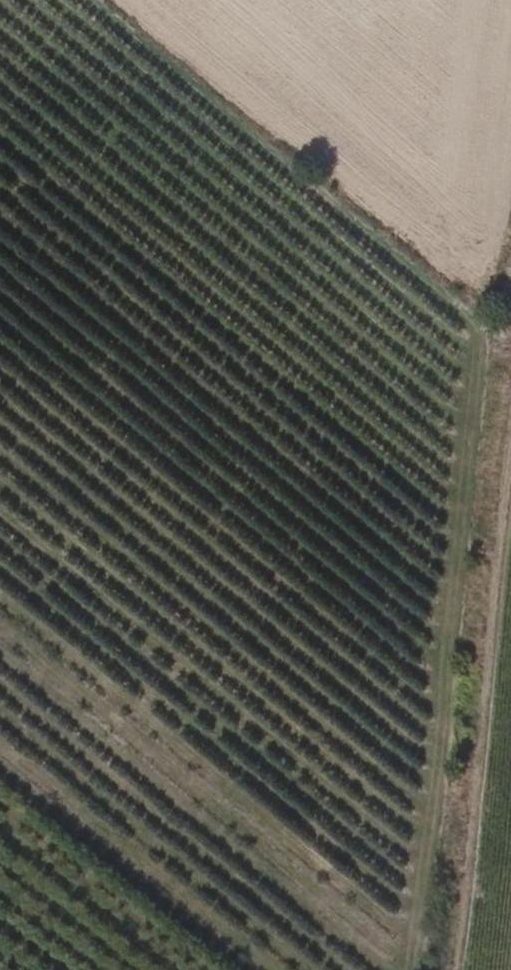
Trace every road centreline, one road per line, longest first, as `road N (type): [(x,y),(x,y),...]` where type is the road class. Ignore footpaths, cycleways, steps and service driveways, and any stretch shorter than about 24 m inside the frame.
road 1 (track): [(452,969),(510,455)]

